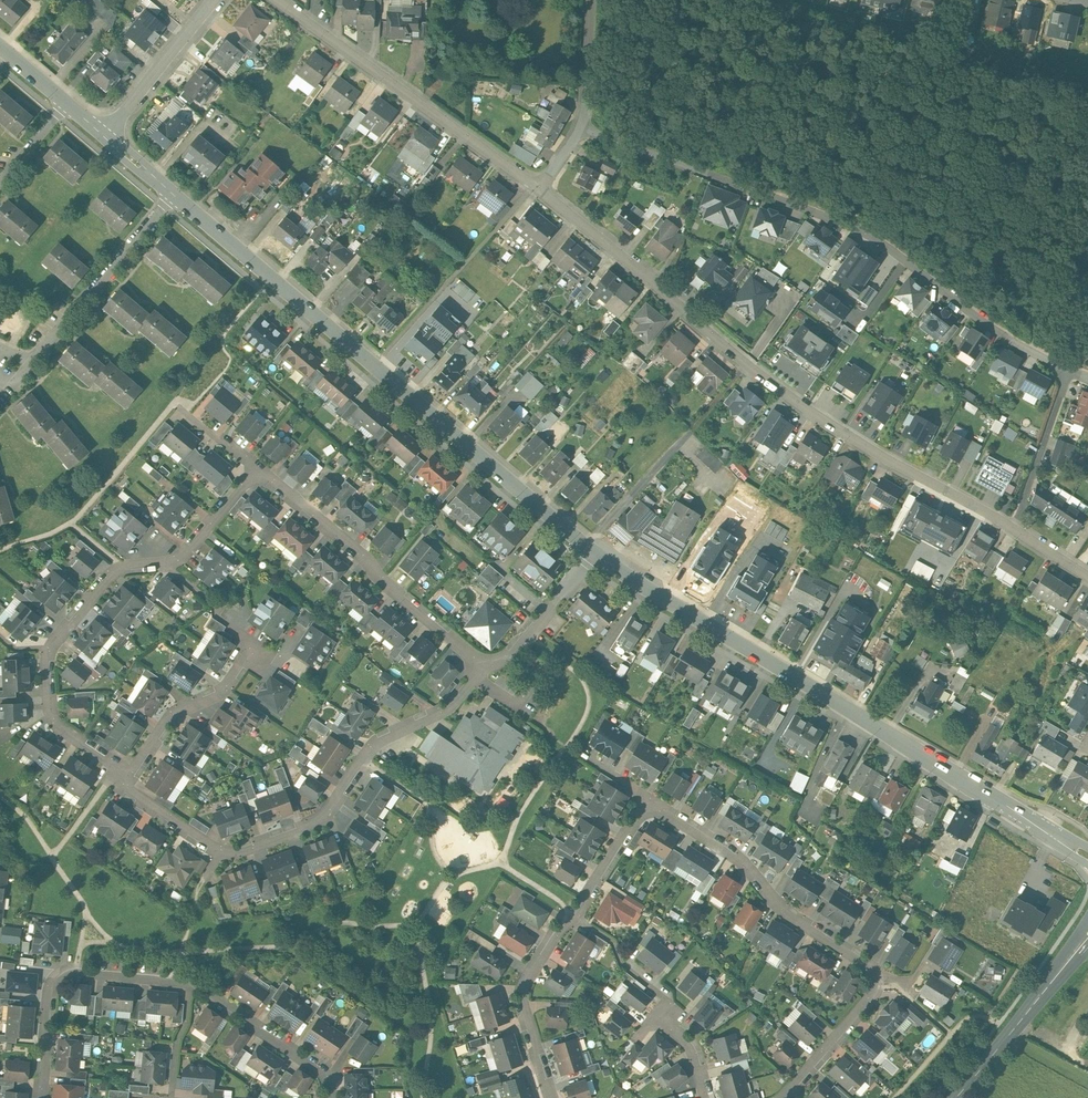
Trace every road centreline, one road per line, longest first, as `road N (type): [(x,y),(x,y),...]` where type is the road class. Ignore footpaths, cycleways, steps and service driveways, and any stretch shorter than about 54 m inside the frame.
road 1 (residential): [(783,1097),(869,1000),(878,986),(875,970),(795,916),(732,852),(650,803),(527,986),(554,1097)]
road 2 (residential): [(1015,528),(818,417),(541,189)]
road 3 (secondary): [(1087,857),(596,551)]
road 4 (residential): [(580,132),(796,199),(866,230),(999,330),(1072,372)]
road 5 (secondary): [(596,551),(174,194)]
road 6 (residential): [(486,671),(451,707),(381,743),(323,816),(276,840),(223,852),(121,783)]
road 7 (residential): [(121,783),(118,765),(55,718),(54,644),(110,578),(129,565),(188,550),(261,473)]
road 8 (residential): [(331,1097),(323,1069),(207,989),(73,972),(50,991),(43,1097)]
road 9 (residential): [(541,189),(280,0)]
road 10 (residential): [(261,473),(343,536),(486,671)]
road 11 (residential): [(174,194),(10,377)]
road 12 (tertiary): [(960,1097),(1087,934)]
road 13 (residential): [(121,783),(154,733),(179,707),(222,690),(255,639)]
road 14 (residential): [(105,133),(212,0)]
road 15 (residential): [(1072,372),(1015,528)]
road 16 (residential): [(596,551),(534,632),(486,671)]
road 17 (residential): [(580,132),(591,0)]

